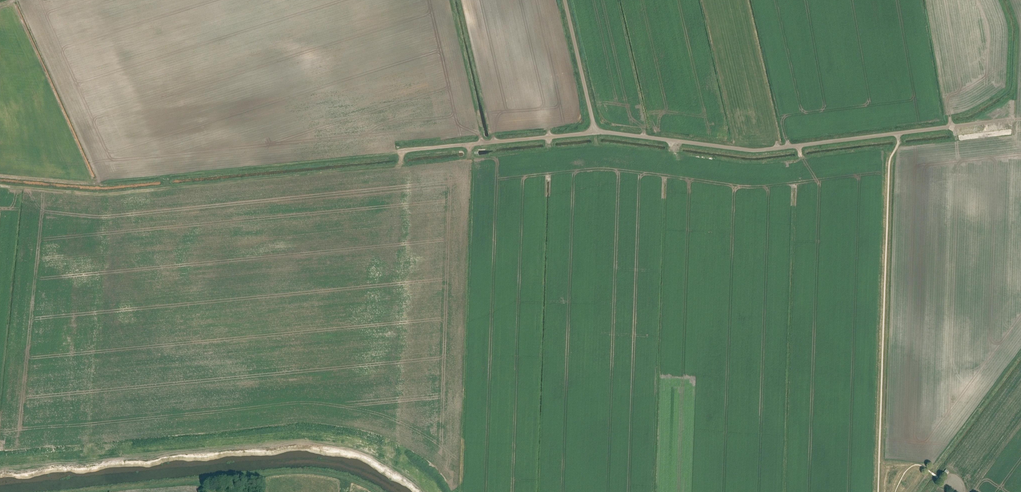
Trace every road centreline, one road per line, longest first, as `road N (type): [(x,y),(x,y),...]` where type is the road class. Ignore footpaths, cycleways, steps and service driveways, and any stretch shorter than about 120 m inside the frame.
road 1 (track): [(0,187),(106,195),(398,167),(402,151),(594,128)]
road 2 (unclassified): [(898,133),(756,150),(600,131),(565,0)]

